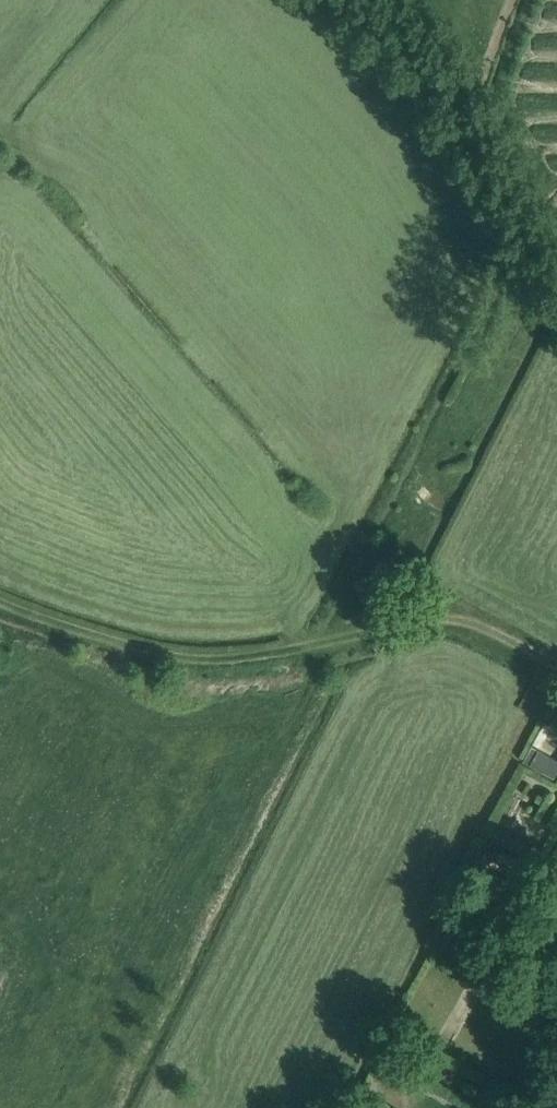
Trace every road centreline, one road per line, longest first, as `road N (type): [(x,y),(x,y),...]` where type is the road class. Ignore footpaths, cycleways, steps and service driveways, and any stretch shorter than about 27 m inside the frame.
road 1 (unclassified): [(556,667),(449,612),(409,622)]

